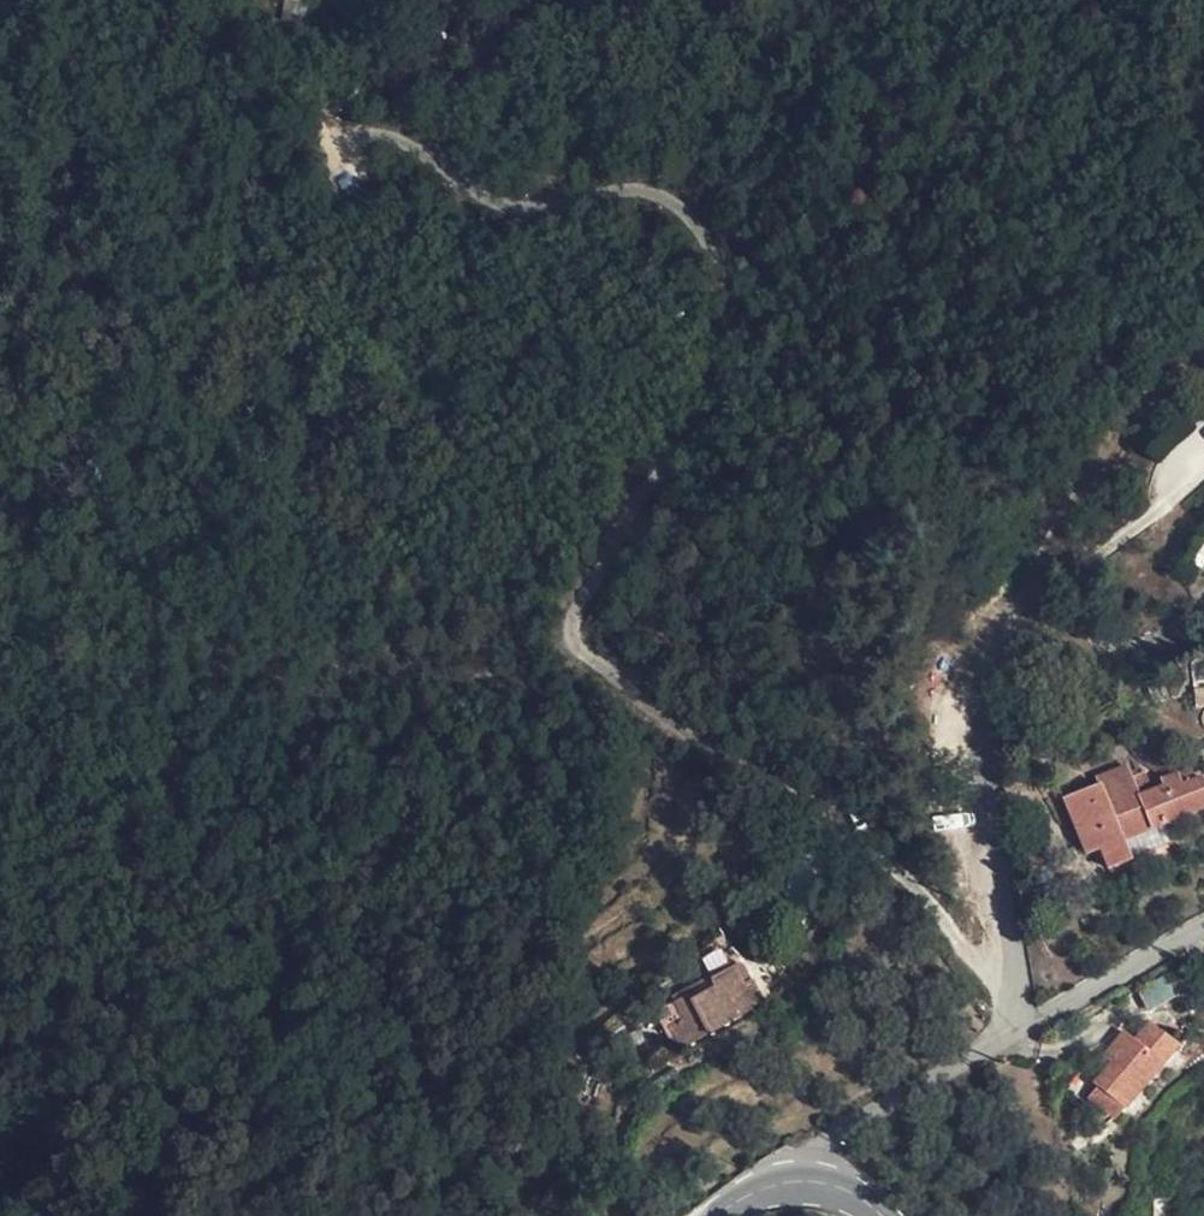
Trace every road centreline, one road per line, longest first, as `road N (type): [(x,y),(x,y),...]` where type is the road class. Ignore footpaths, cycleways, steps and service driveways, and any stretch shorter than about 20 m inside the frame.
road 1 (residential): [(1025,1029),(996,953),(982,694),(1024,606)]
road 2 (residential): [(804,1181),(826,1141),(1025,1029)]
road 3 (residential): [(1025,1029),(1203,928)]

